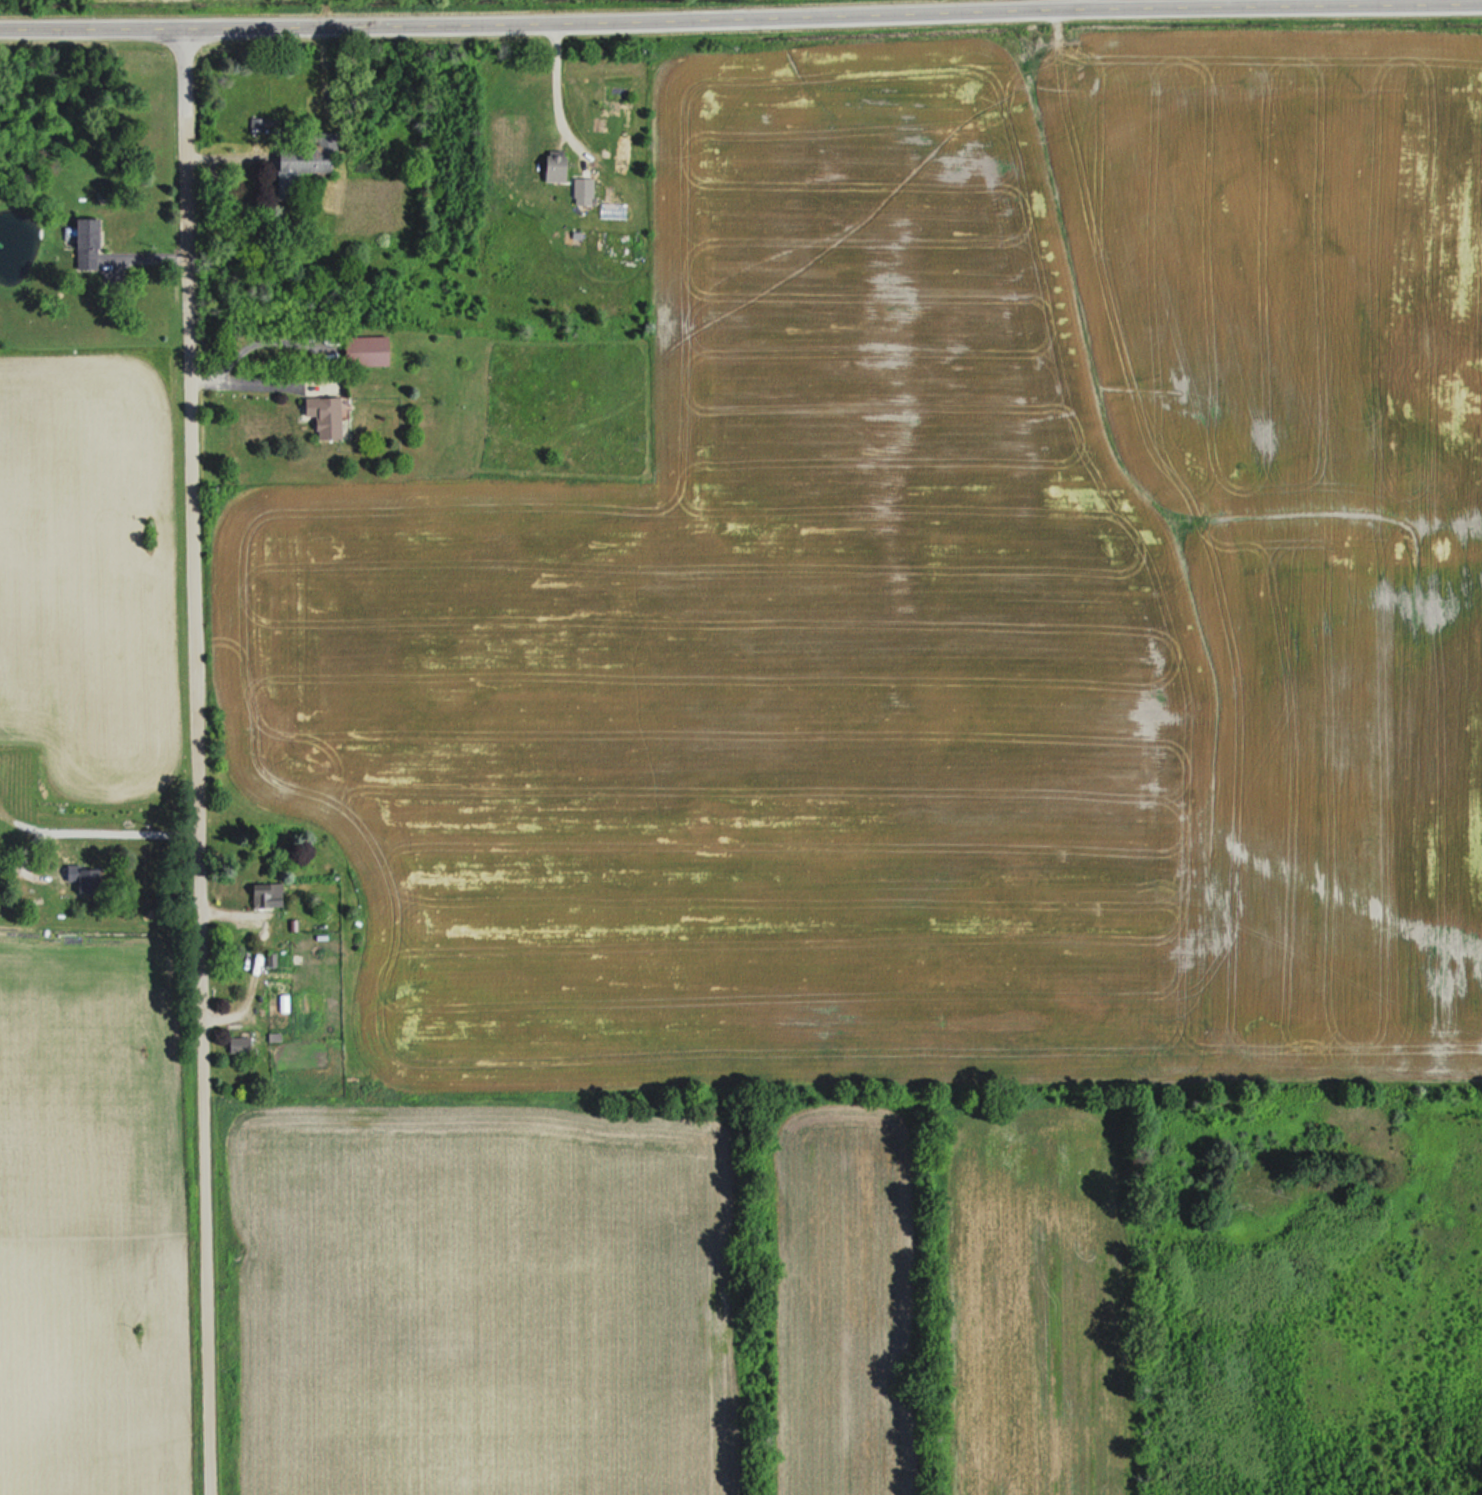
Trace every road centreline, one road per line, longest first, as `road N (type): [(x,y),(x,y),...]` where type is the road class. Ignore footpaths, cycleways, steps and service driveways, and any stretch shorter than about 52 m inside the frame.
road 1 (residential): [(0,29),(1481,3)]
road 2 (residential): [(208,1494),(182,29)]

